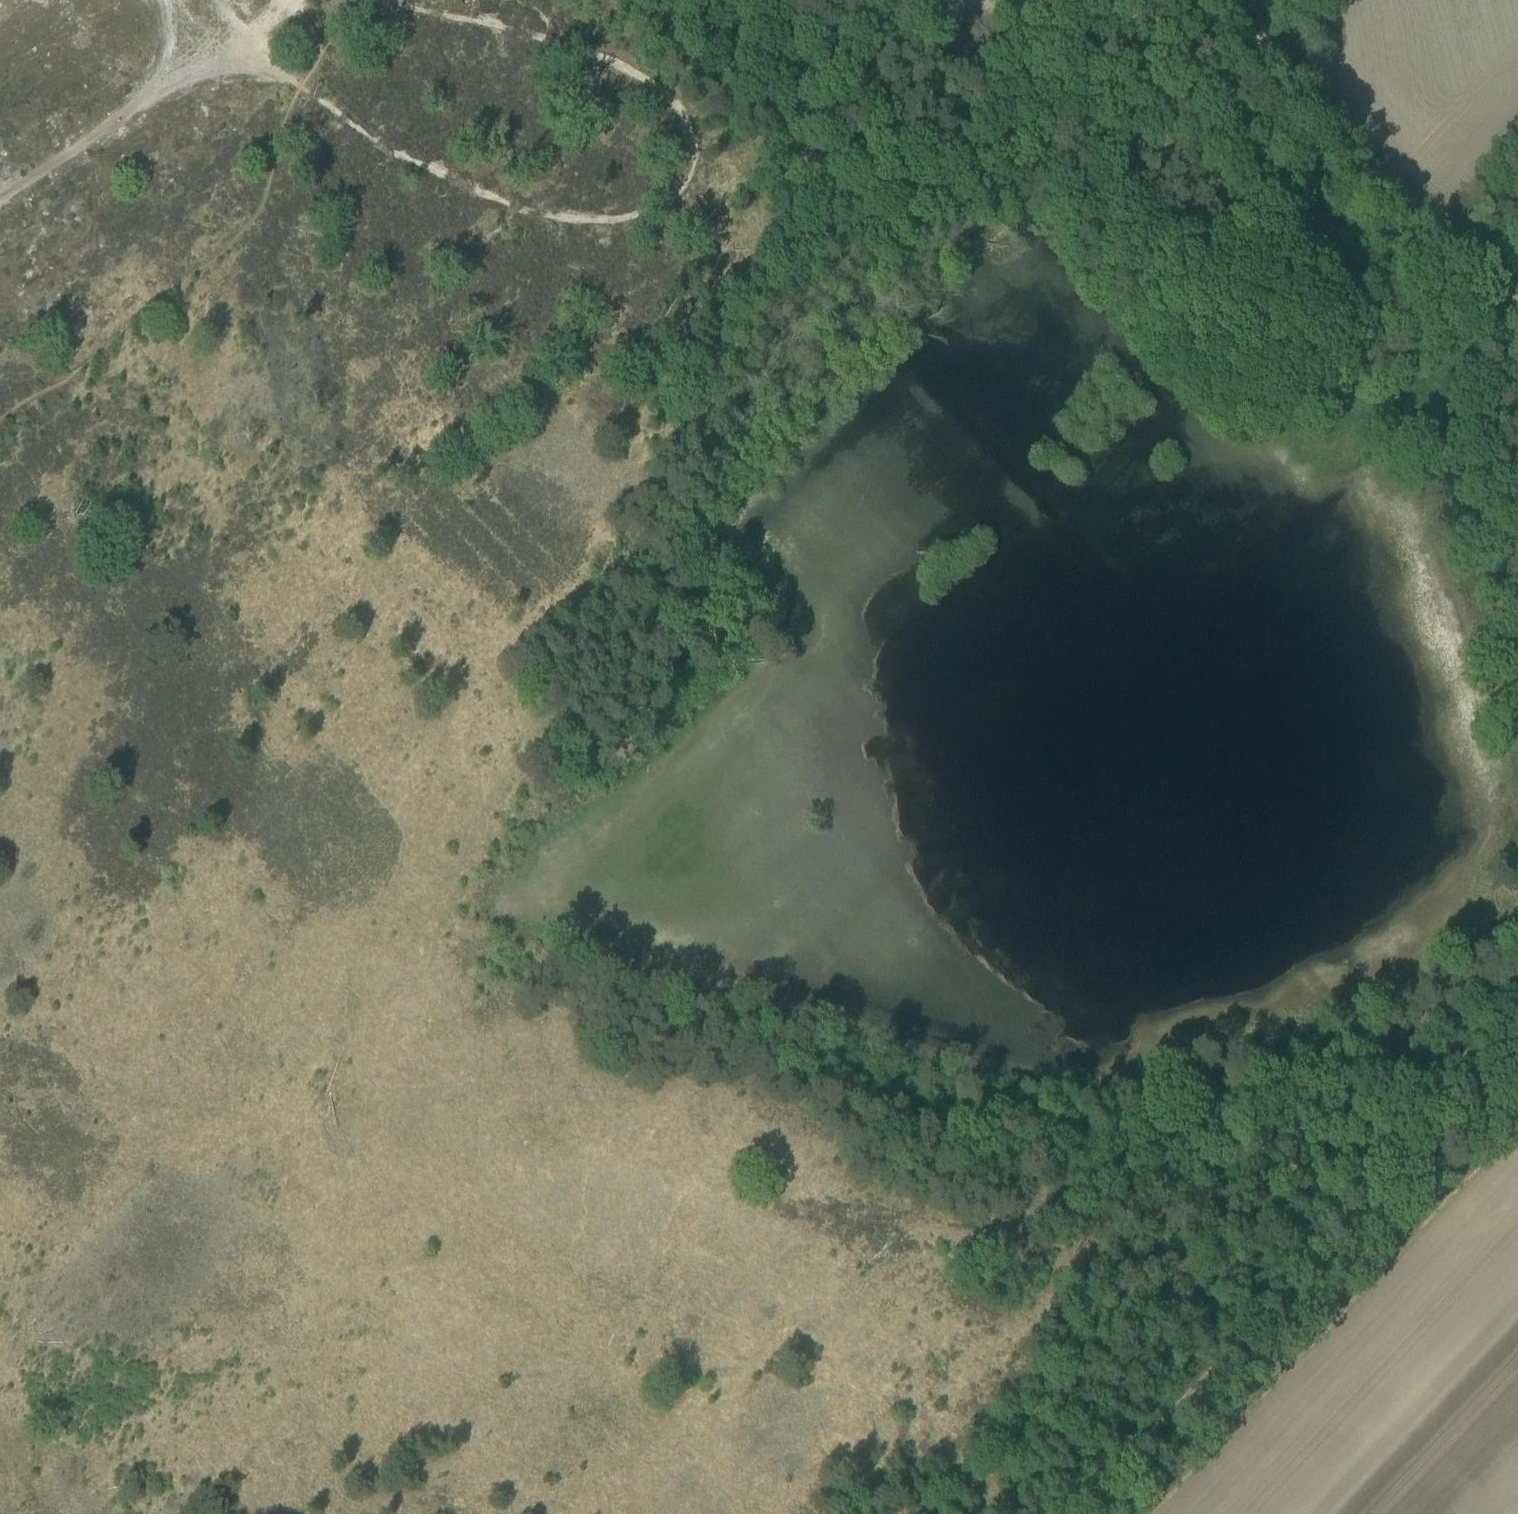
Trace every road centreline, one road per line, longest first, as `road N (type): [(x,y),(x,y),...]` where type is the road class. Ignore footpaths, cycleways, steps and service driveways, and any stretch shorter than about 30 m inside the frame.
road 1 (track): [(1081,1513),(1280,1294),(1517,999)]
road 2 (track): [(1231,0),(1299,81),(1517,299)]
road 3 (track): [(298,81),(188,69),(0,193)]

